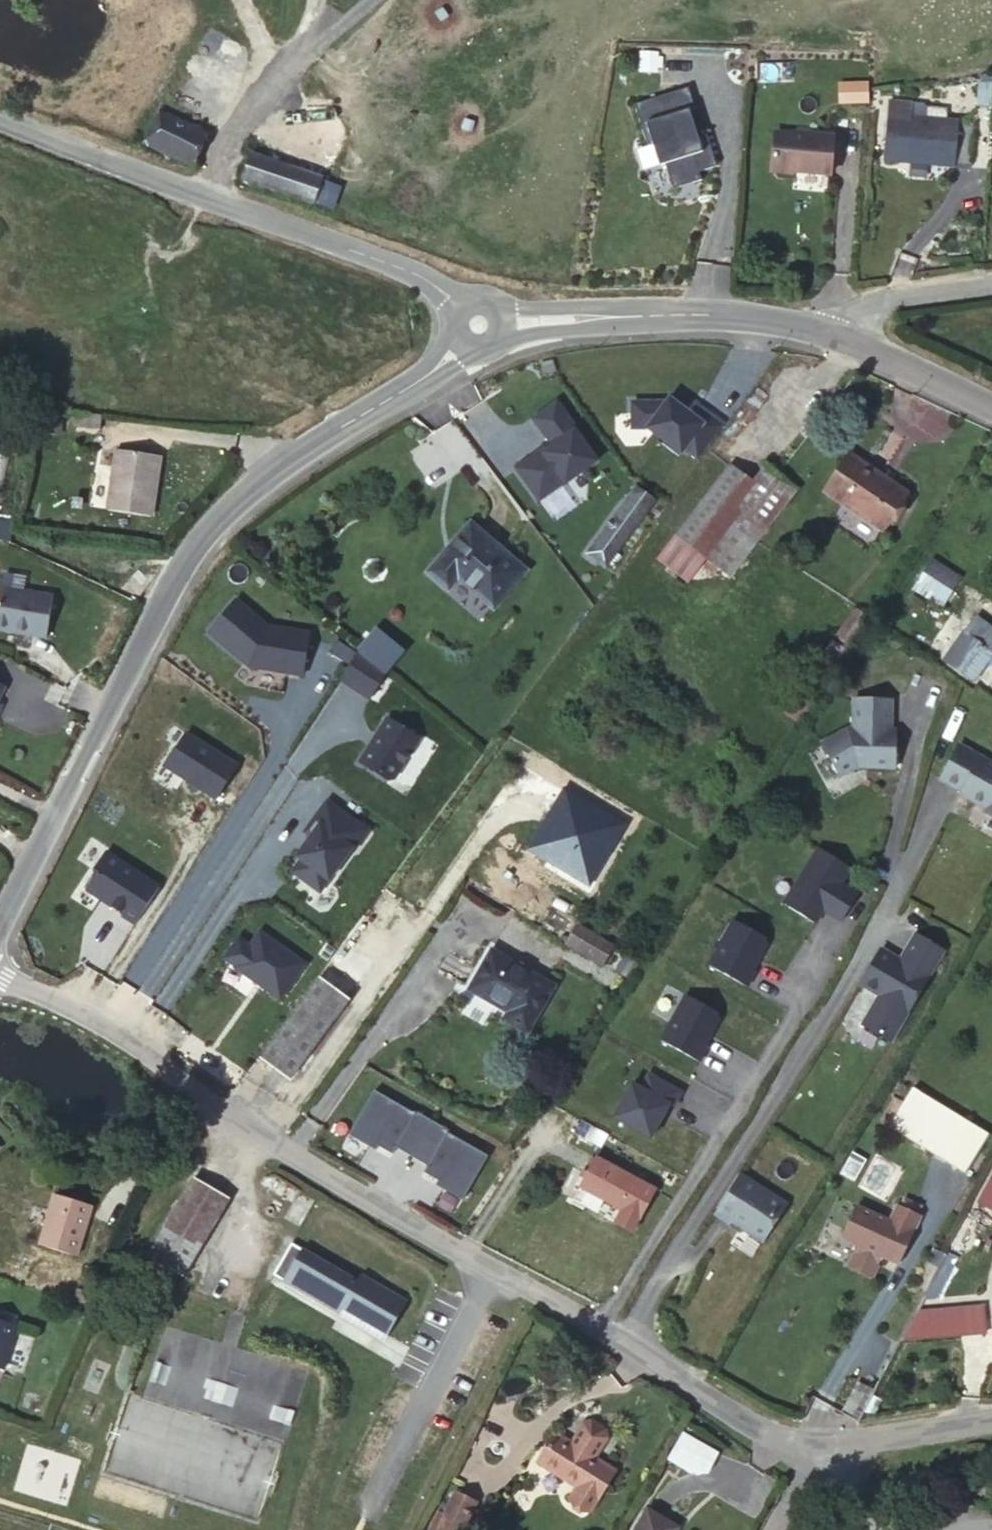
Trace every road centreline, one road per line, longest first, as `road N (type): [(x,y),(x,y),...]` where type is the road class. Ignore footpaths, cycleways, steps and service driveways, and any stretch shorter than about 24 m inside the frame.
road 1 (residential): [(0,975),(85,1014),(293,1153),(773,1439),(834,1442),(991,1423)]
road 2 (tertiary): [(0,922),(166,580),(305,446),(428,371),(506,342)]
road 3 (tertiary): [(0,116),(416,271),(506,342)]
road 4 (tertiary): [(506,342),(651,312),(744,314),(828,330)]
road 5 (track): [(201,196),(236,119),(309,60),(317,0)]
road 6 (tertiary): [(828,330),(991,408)]
road 7 (residential): [(991,282),(880,297),(836,317),(828,330)]

